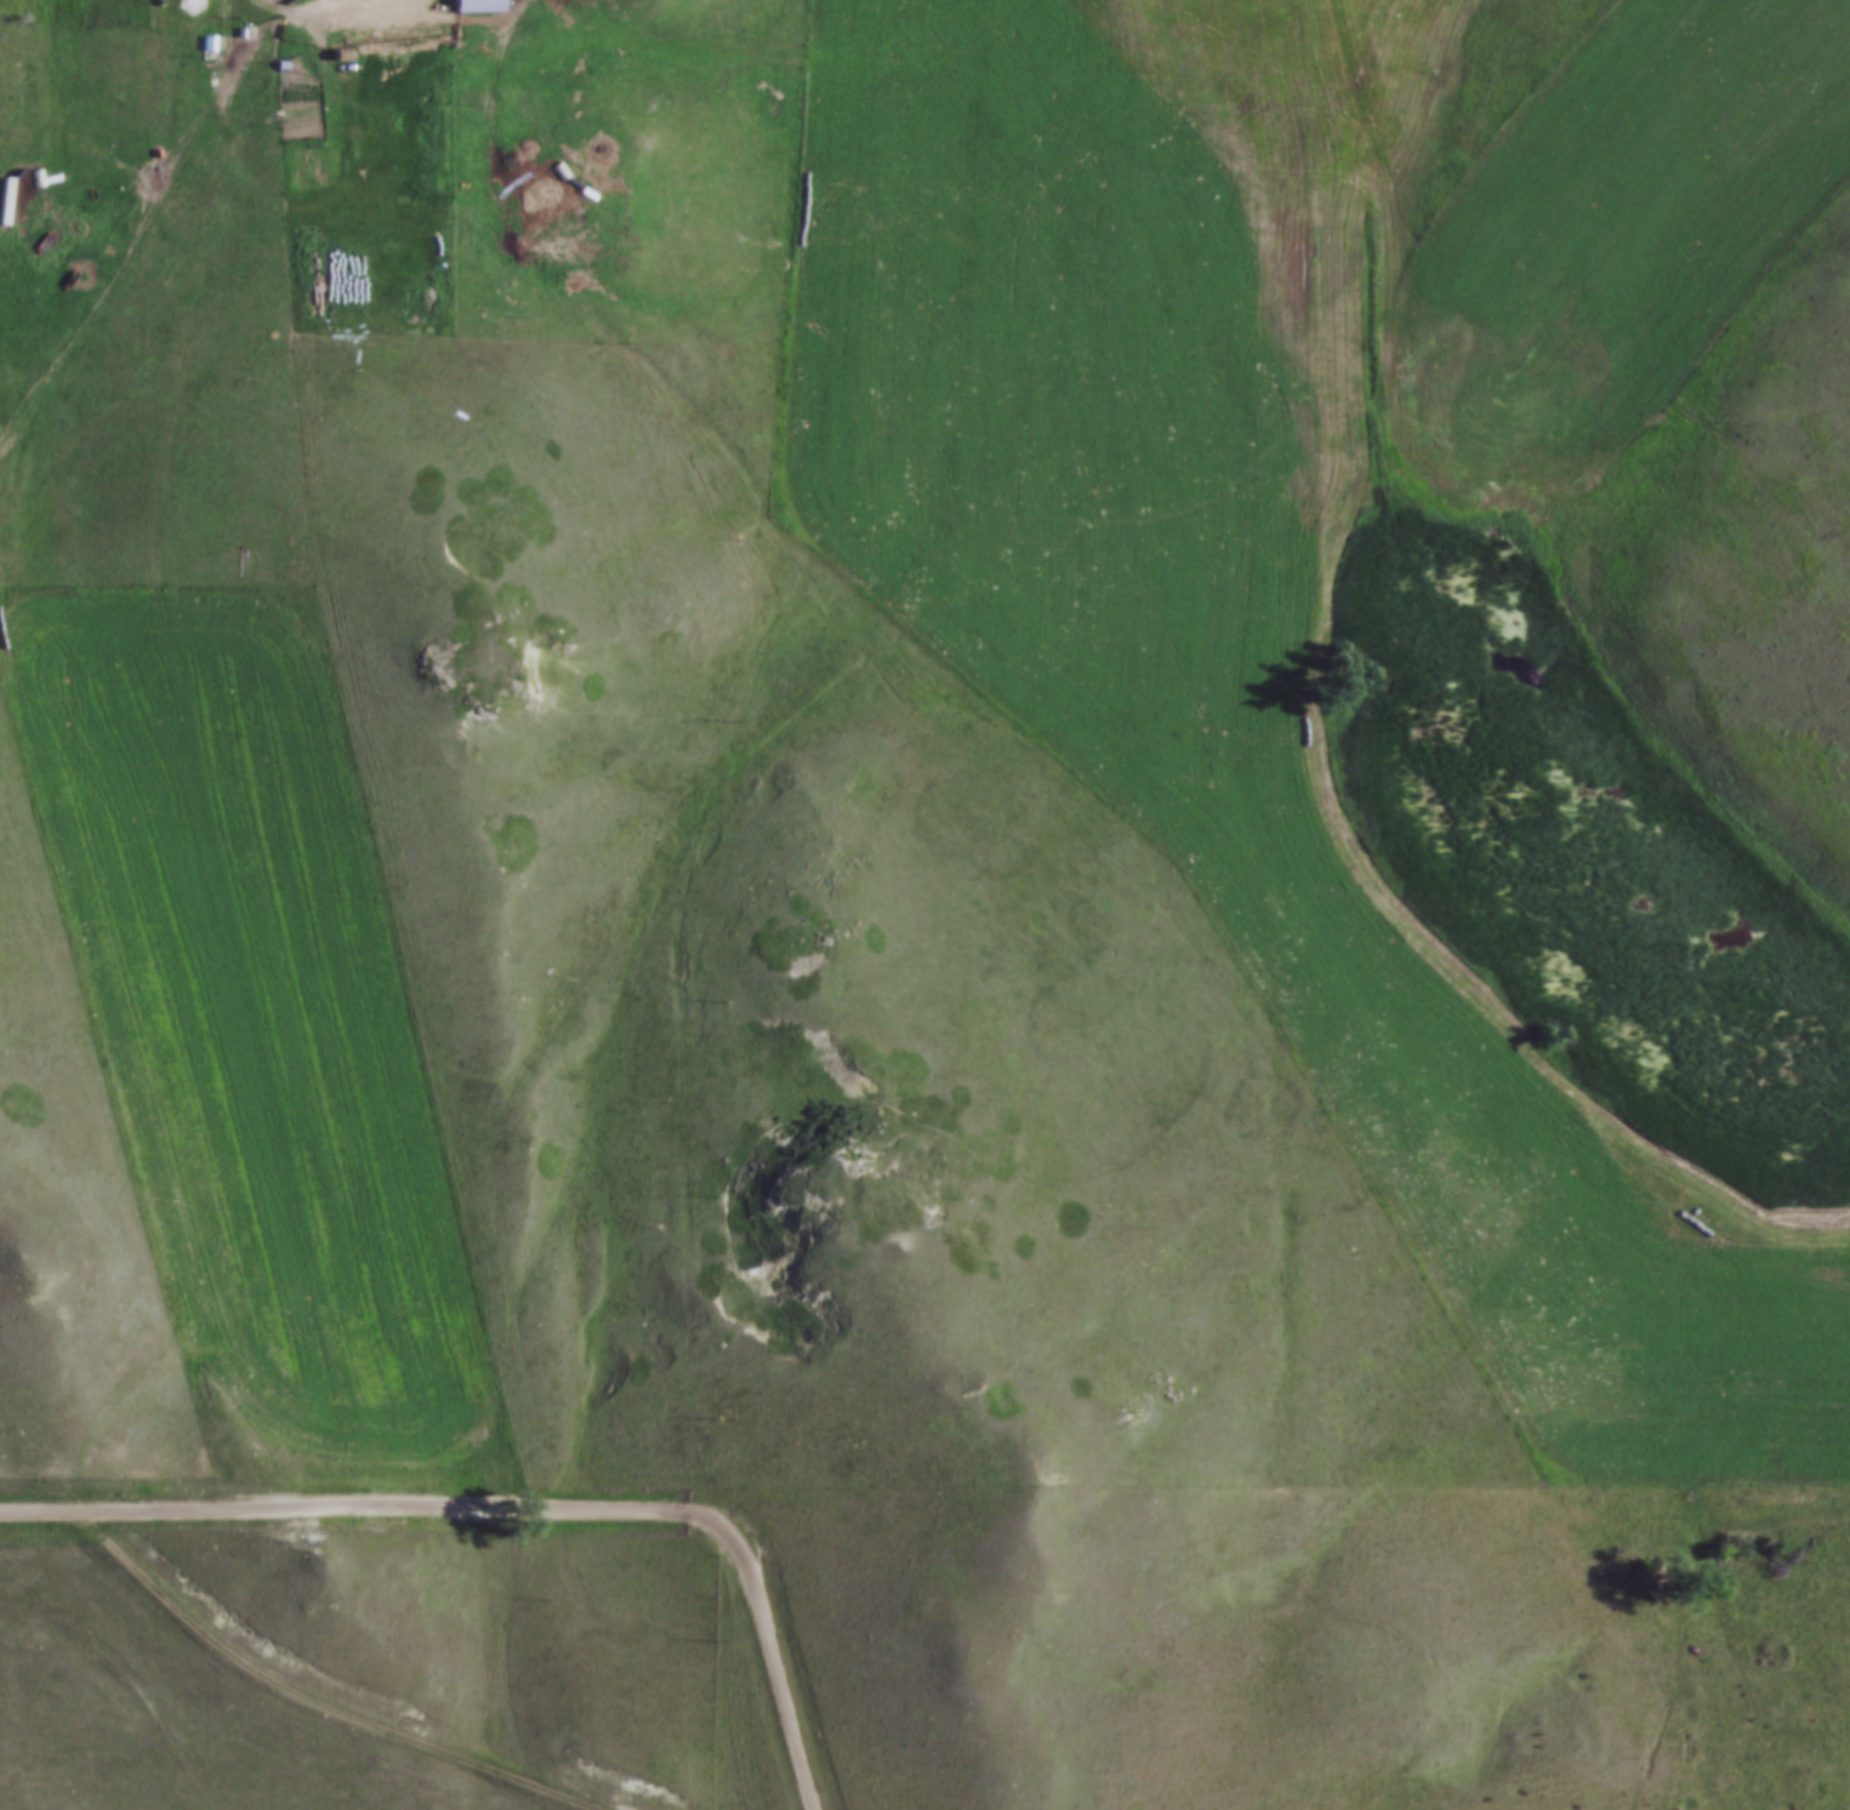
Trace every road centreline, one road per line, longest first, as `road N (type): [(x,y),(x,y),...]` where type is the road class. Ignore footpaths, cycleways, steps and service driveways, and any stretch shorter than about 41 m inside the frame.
road 1 (track): [(62,1507),(91,1522),(211,1635),(290,1686),(609,1809)]
road 2 (track): [(1361,154),(1335,0)]

